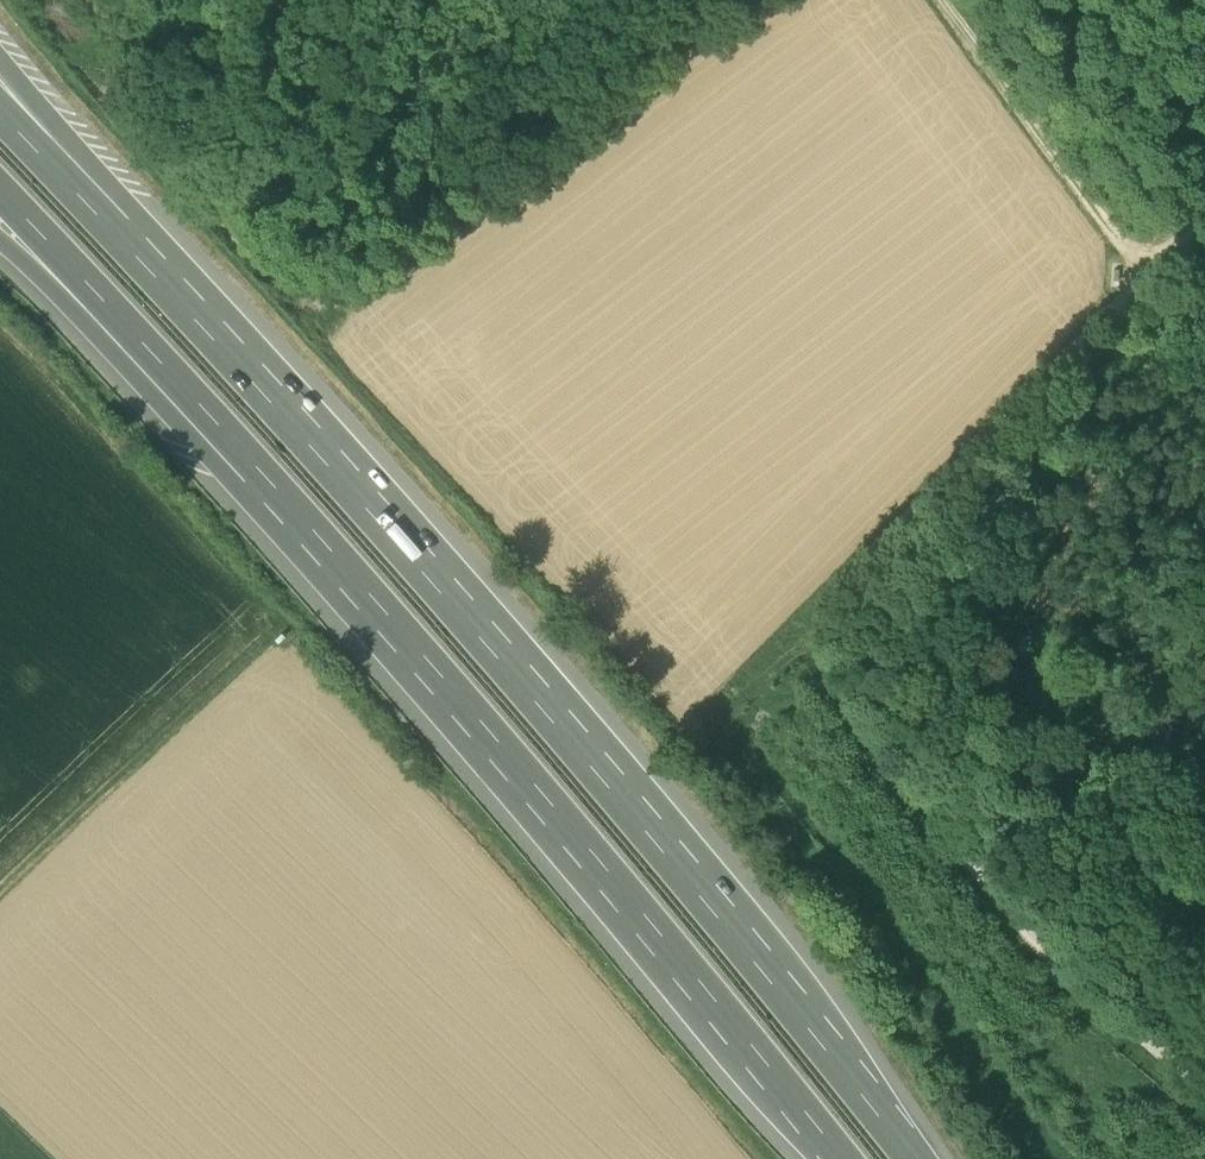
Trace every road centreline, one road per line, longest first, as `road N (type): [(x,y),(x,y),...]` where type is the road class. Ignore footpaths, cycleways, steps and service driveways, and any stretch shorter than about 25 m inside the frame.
road 1 (track): [(1204,1085),(1014,912),(827,648),(832,608),(1152,269)]
road 2 (motorway): [(908,1158),(443,589),(217,341)]
road 3 (motorway): [(244,452),(496,739),(840,1158)]
road 4 (track): [(0,897),(277,639)]
road 5 (motorway): [(217,341),(130,207),(0,58)]
road 6 (motorway): [(0,193),(244,452)]
road 7 (track): [(1152,269),(952,0)]
road 8 (motorway): [(0,239),(87,325),(244,452)]
road 9 (motorway): [(217,341),(0,118)]

